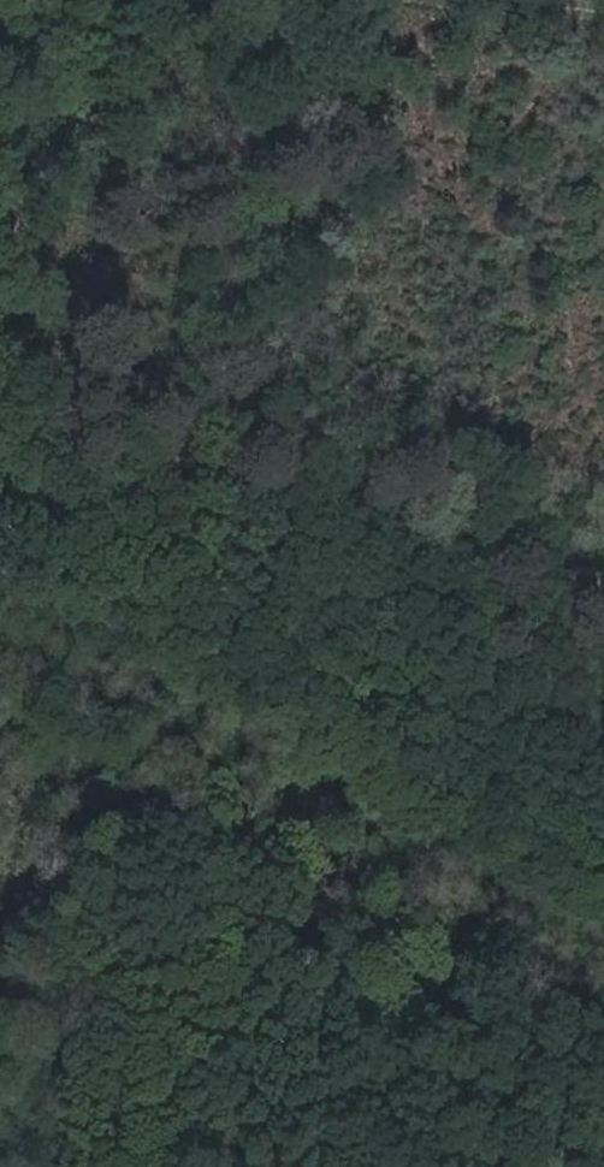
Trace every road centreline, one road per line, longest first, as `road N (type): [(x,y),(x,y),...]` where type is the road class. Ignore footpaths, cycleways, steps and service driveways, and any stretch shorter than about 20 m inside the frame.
road 1 (track): [(0,592),(273,798),(568,975),(603,986)]
road 2 (track): [(45,0),(17,26),(2,72),(29,230),(0,380)]
road 3 (track): [(603,16),(463,0)]

